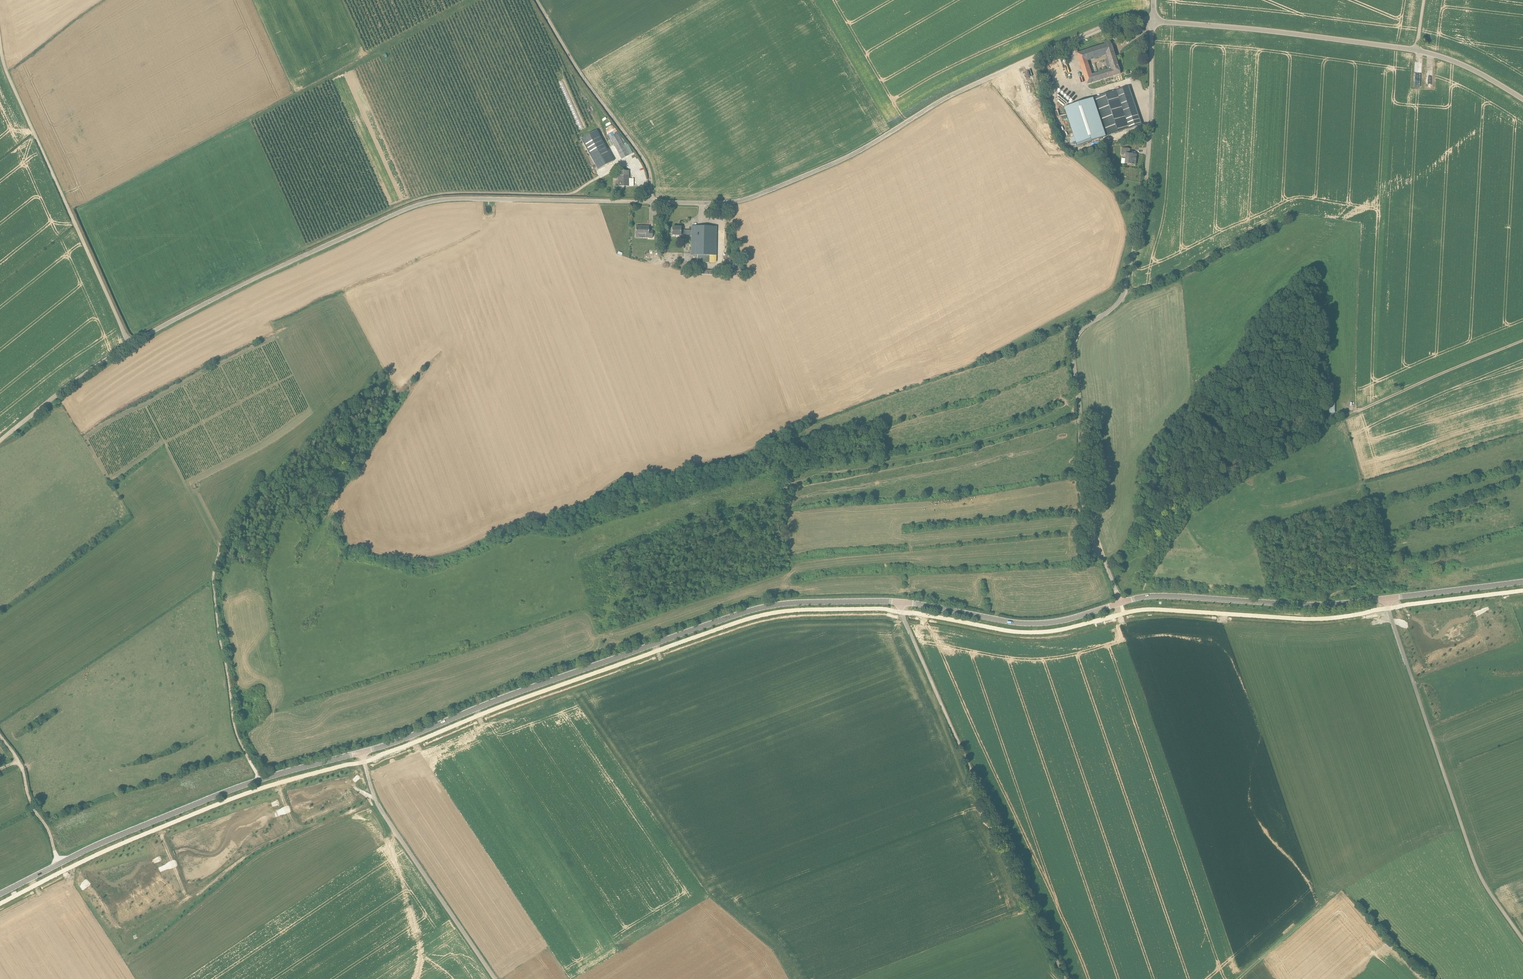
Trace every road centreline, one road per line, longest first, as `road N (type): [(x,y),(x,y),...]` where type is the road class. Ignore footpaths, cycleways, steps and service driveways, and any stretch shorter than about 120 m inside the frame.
road 1 (unclassified): [(1121,603),(1082,497),(1073,349),(1081,329),(1124,290),(1144,204),(1153,21)]
road 2 (tertiary): [(362,751),(752,610),(900,602)]
road 3 (unclassified): [(131,344),(425,203),(651,202)]
road 4 (unclassified): [(651,202),(749,198),(848,157),(1022,63),(1113,24),(1153,21)]
road 5 (unclassified): [(1064,978),(900,602)]
road 6 (tertiary): [(0,894),(221,793),(362,751)]
road 7 (unclassified): [(1522,940),(1475,864),(1386,598)]
road 8 (unclassified): [(131,344),(0,44)]
road 9 (unclassified): [(1417,51),(1153,21)]
road 10 (tertiary): [(1121,603),(1386,598)]
road 11 (unclassified): [(495,978),(381,810),(362,751)]
road 12 (unclassified): [(651,202),(644,160),(537,0)]
road 13 (track): [(260,779),(235,733),(216,608),(220,553)]
road 14 (tertiary): [(900,602),(1033,623),(1121,603)]
road 15 (track): [(1344,418),(1522,341)]
road 16 (unclassified): [(0,441),(131,344)]
road 17 (track): [(0,735),(21,764),(58,864)]
road 18 (tertiary): [(1386,598),(1522,581)]

